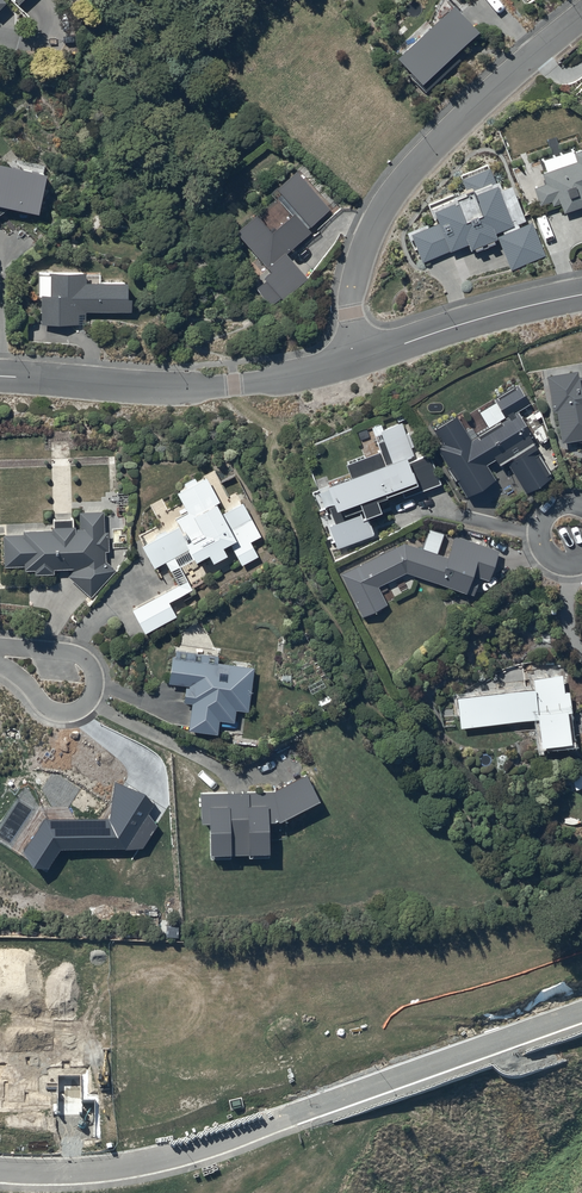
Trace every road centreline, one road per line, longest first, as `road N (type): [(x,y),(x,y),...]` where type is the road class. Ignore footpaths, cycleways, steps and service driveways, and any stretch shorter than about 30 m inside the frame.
road 1 (residential): [(0,1169),(95,1169),(197,1149),(581,1011)]
road 2 (residential): [(581,16),(492,91),(390,193),(372,224),(352,291),(359,360)]
road 3 (residential): [(0,377),(198,387),(359,360)]
road 4 (residential): [(0,647),(77,655),(92,667),(94,692),(77,712),(63,713),(0,665)]
road 5 (residential): [(359,360),(581,295)]
road 6 (residential): [(581,562),(551,560),(539,537),(551,508),(581,506)]

